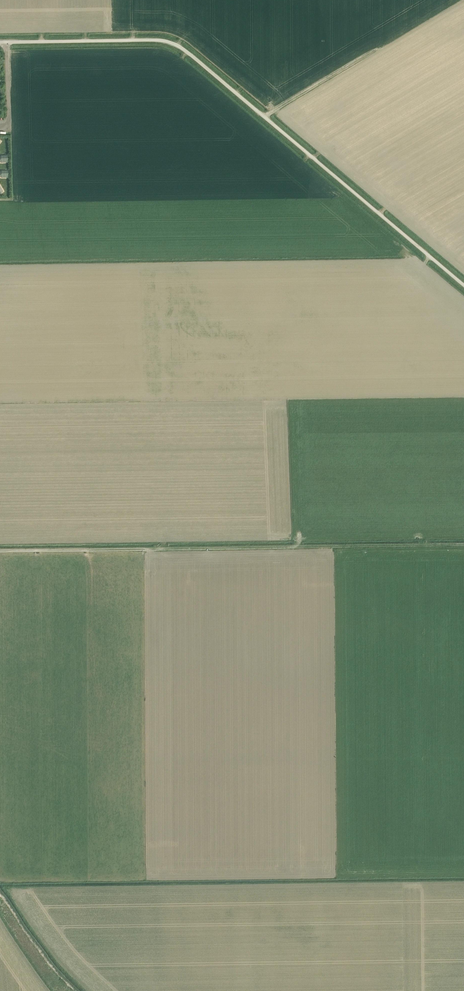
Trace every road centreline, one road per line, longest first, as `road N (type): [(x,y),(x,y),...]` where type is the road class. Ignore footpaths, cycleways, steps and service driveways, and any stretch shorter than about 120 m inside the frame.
road 1 (unclassified): [(463,283),(180,46),(0,42)]
road 2 (track): [(0,550),(463,545)]

